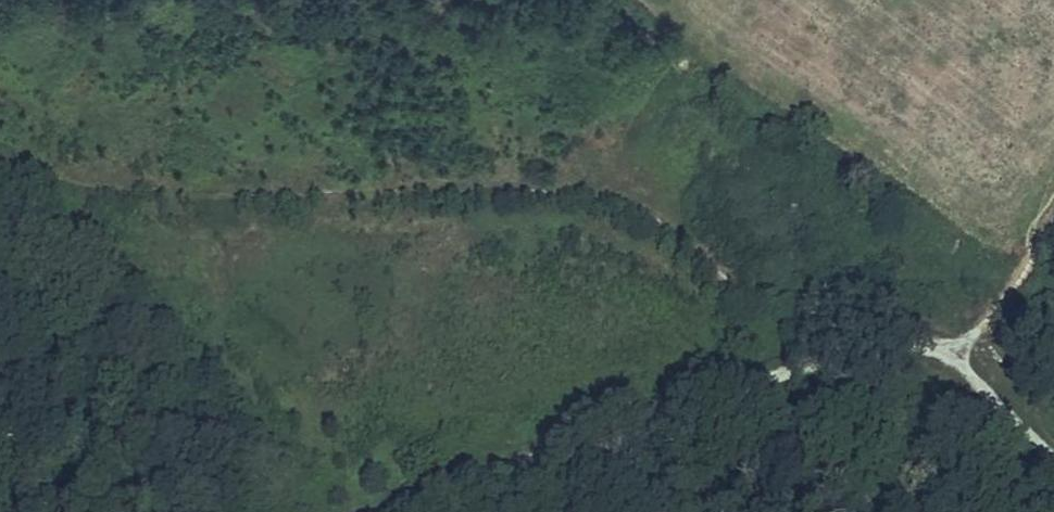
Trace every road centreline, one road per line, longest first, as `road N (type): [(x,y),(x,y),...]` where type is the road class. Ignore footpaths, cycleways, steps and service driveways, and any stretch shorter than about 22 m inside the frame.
road 1 (track): [(0,171),(205,191),(612,191),(674,229),(733,282),(841,300),(912,338)]
road 2 (track): [(386,511),(781,373),(912,338),(951,359),(1053,452)]

